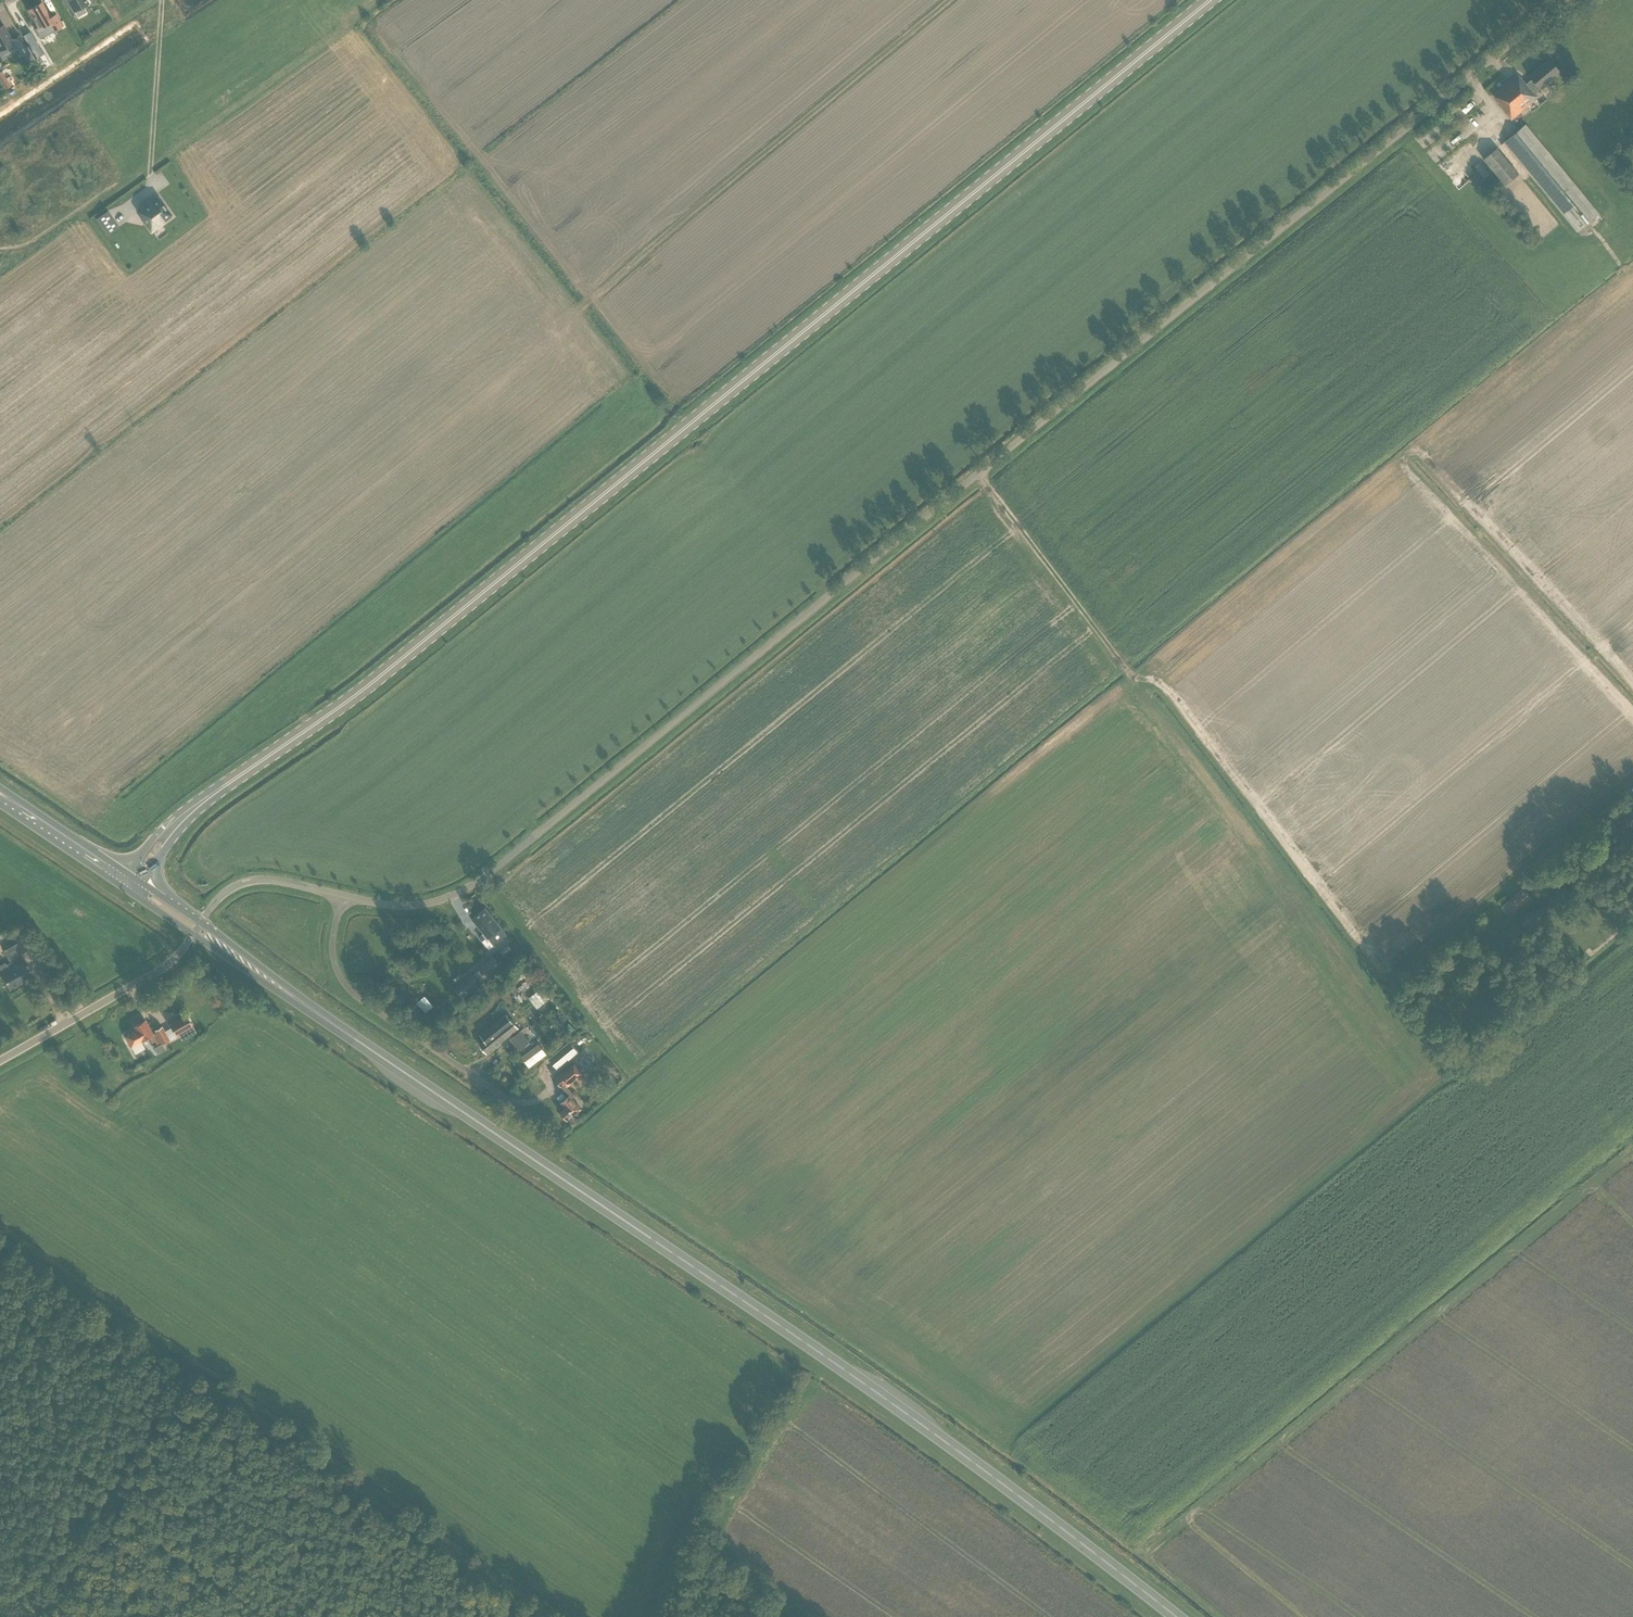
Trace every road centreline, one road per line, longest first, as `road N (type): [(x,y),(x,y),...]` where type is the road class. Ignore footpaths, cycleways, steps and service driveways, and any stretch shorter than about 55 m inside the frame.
road 1 (unclassified): [(343,895),(421,906),(473,889),(1565,0)]
road 2 (tertiary): [(216,792),(379,678),(1210,0)]
road 3 (trunk): [(1176,1616),(807,1344),(300,1001)]
road 4 (track): [(537,1616),(0,1235)]
road 5 (track): [(1326,927),(981,476)]
road 6 (unknown): [(289,0),(0,196)]
road 7 (unclassified): [(343,895),(333,950),(346,985),(501,1094)]
road 8 (unclassified): [(0,1061),(166,966),(193,934)]
road 9 (unclassified): [(201,922),(227,892),(256,880),(343,895)]
road 10 (trunk): [(0,804),(127,890)]
road 11 (trunk): [(126,871),(0,786)]
road 12 (trunk): [(300,1001),(201,922)]
road 13 (trunk): [(193,934),(300,1001)]
road 14 (tertiary): [(216,792),(170,821),(126,871)]

